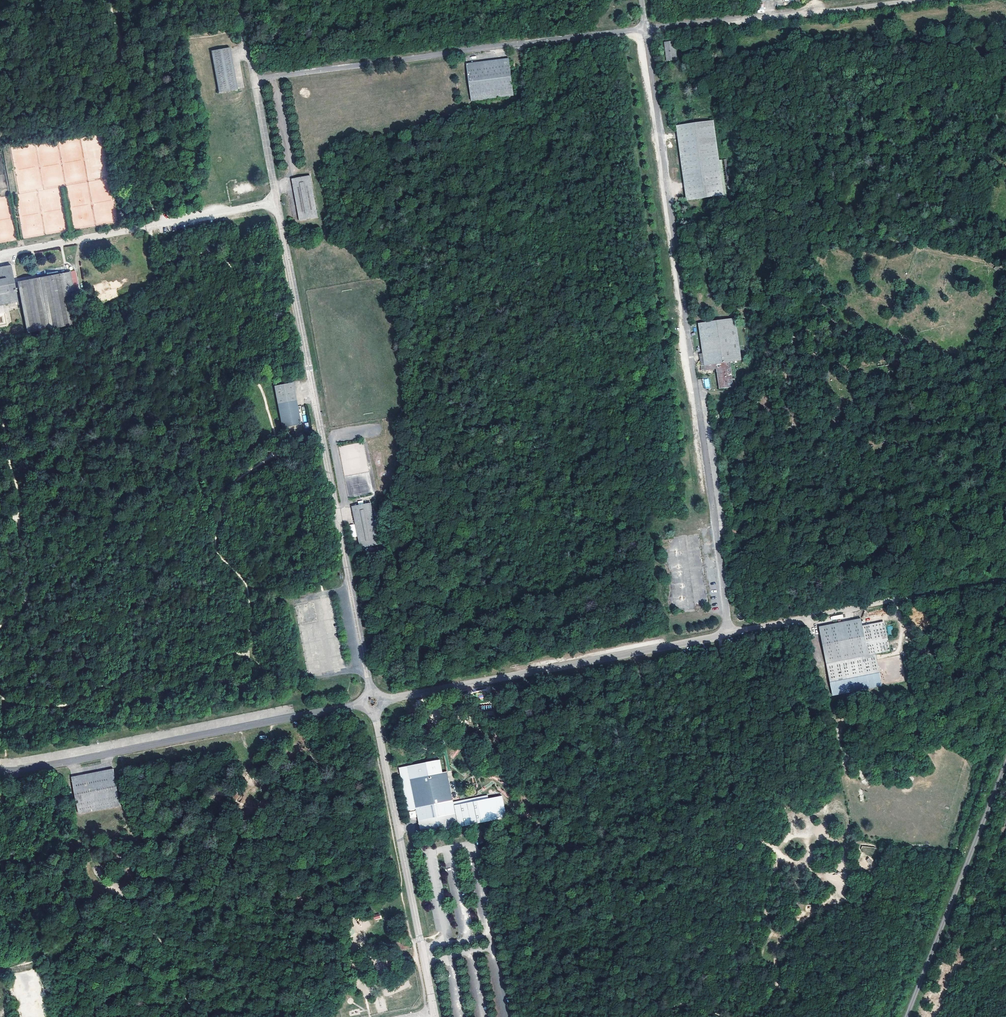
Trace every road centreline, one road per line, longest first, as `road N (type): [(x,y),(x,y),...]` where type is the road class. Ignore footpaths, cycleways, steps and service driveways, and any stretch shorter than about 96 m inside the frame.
road 1 (unclassified): [(730,633),(646,28)]
road 2 (unclassified): [(278,202),(372,693)]
road 3 (unclassified): [(254,78),(646,28)]
road 4 (unclassified): [(364,703),(0,771)]
road 5 (unclassified): [(730,633),(381,700)]
road 6 (unclassified): [(375,710),(436,1016)]
road 7 (unclassified): [(1005,577),(730,633)]
road 8 (unclassified): [(1005,766),(907,1016)]
road 9 (unclassified): [(646,28),(911,0)]
road 10 (track): [(720,635),(730,827)]
road 11 (unclassified): [(278,202),(146,227)]
road 12 (unclassified): [(254,78),(278,202)]

